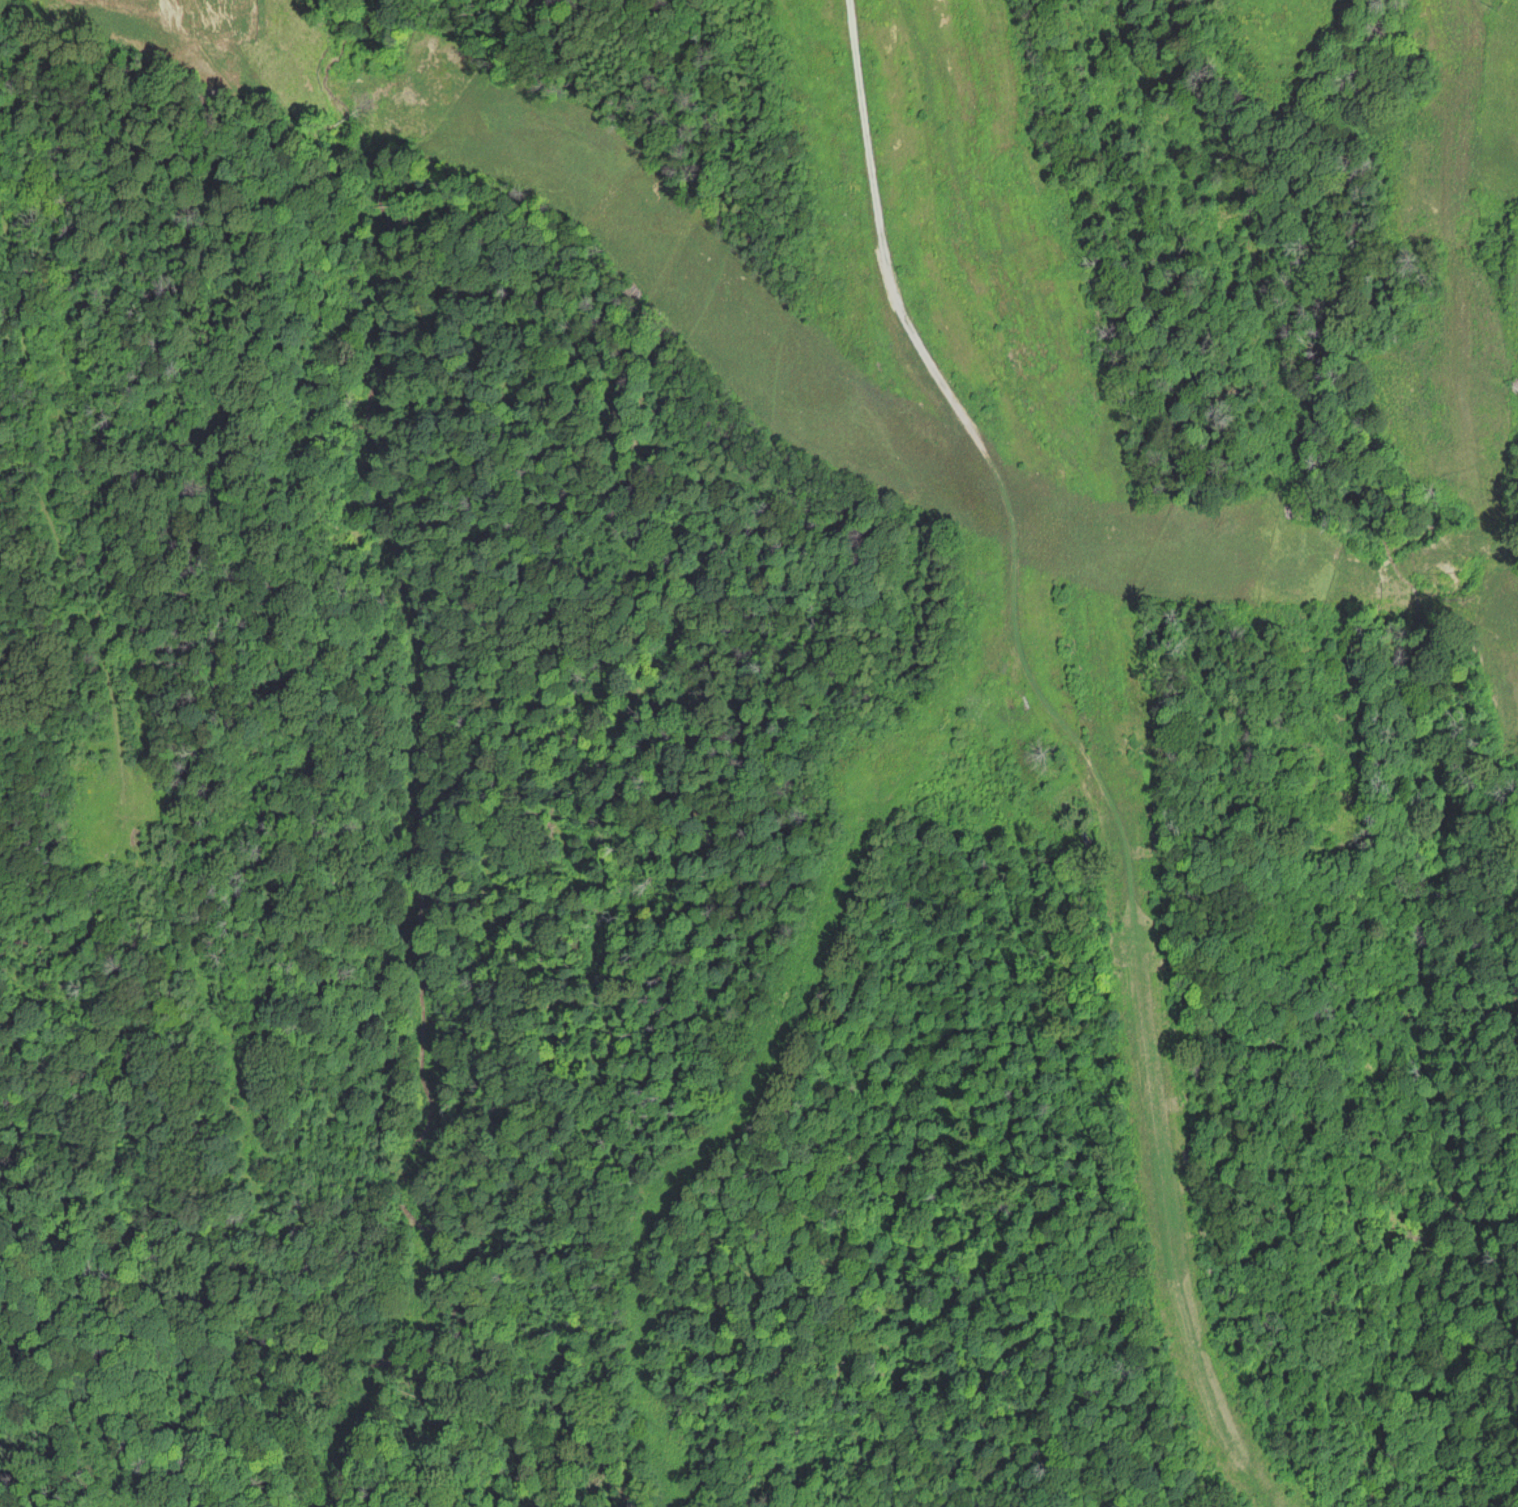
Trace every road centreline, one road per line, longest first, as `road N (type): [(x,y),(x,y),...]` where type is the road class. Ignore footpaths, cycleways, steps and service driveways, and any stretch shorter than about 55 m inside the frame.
road 1 (residential): [(852,0),(883,250),(906,325),(996,459),(1010,515),(1009,608),(1033,676),(1113,824),(1117,914)]

